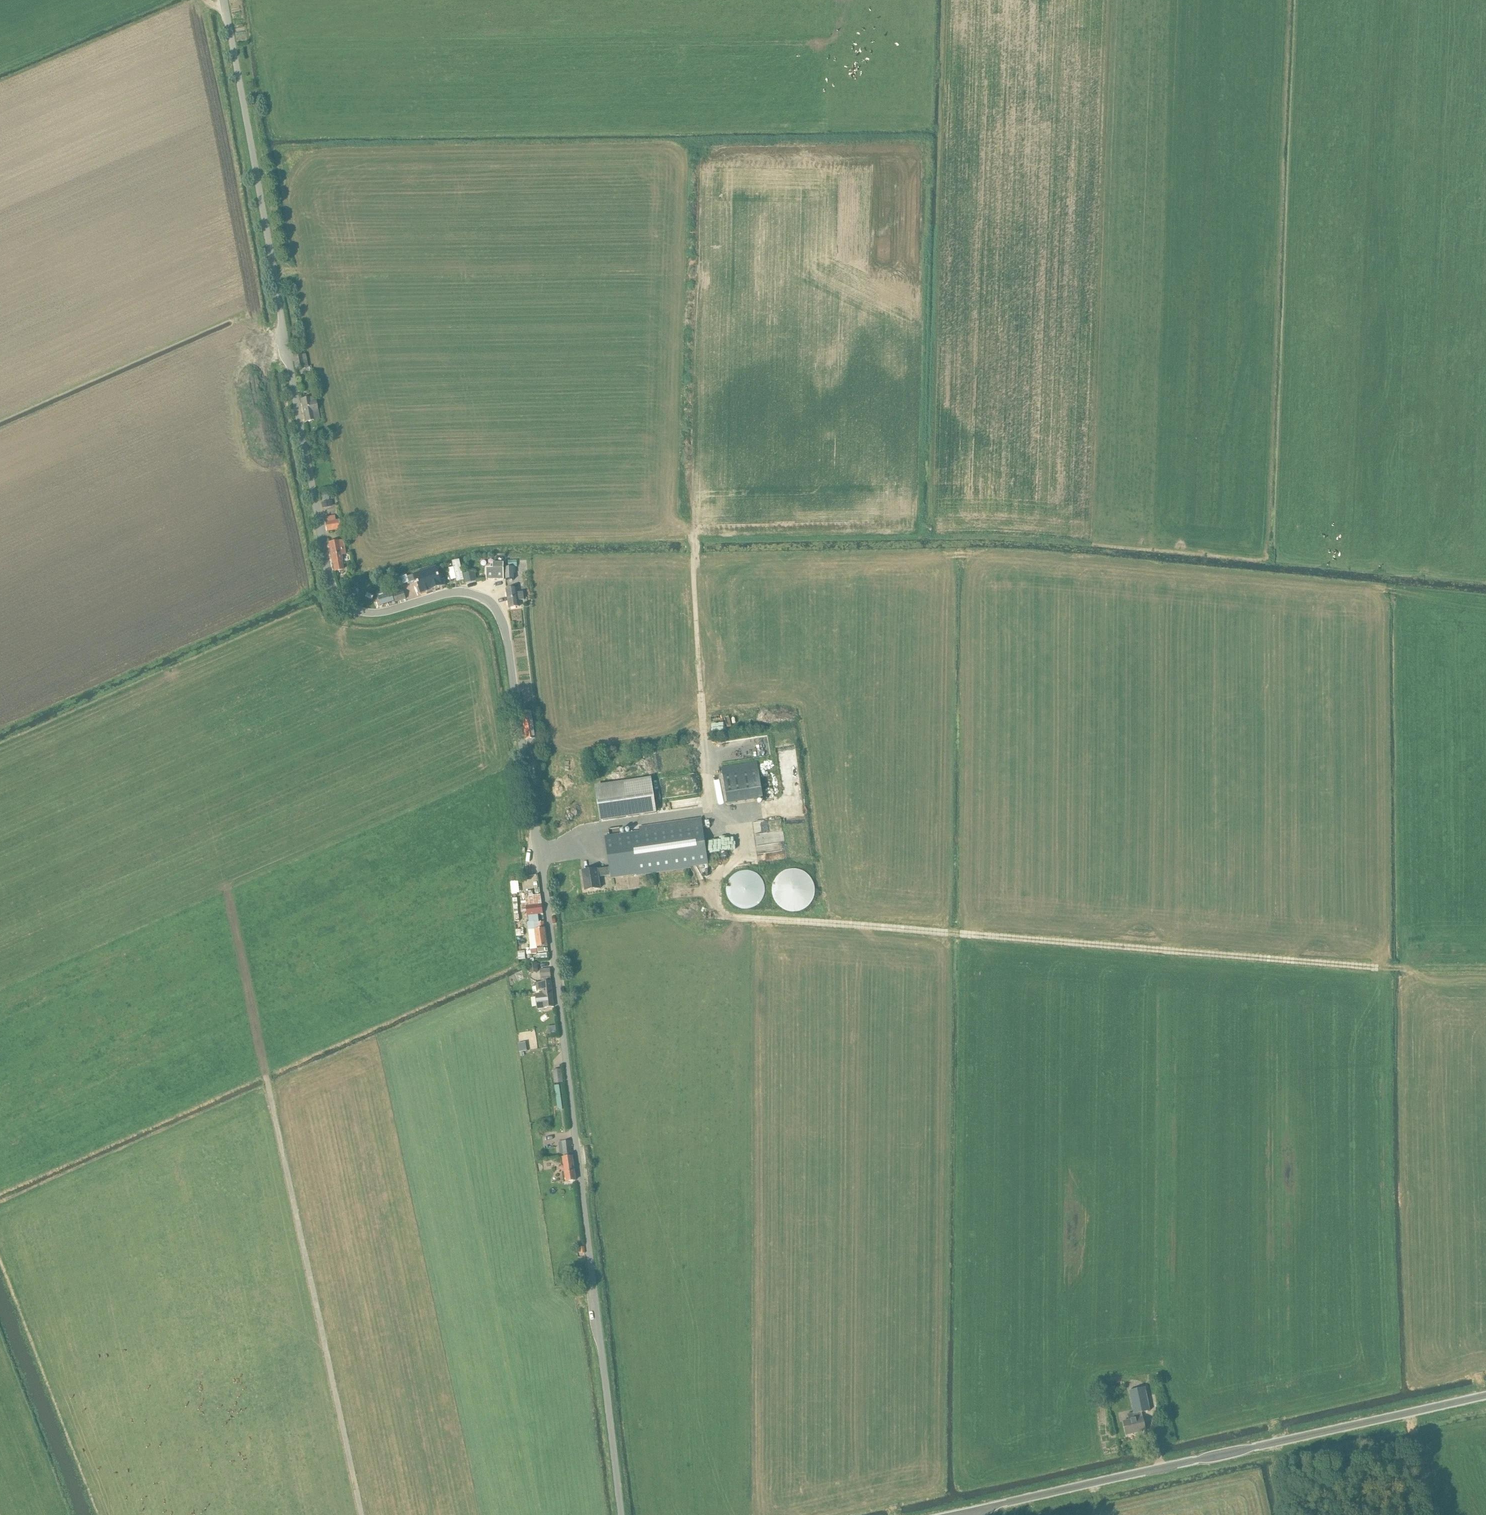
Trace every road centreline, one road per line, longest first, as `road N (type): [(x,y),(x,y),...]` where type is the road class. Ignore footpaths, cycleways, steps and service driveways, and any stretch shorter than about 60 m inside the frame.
road 1 (unclassified): [(618,1514),(506,629),(489,600),(474,592),(357,612),(336,600),(321,571),(222,0)]
road 2 (unclassified): [(939,1514),(1485,1396)]

